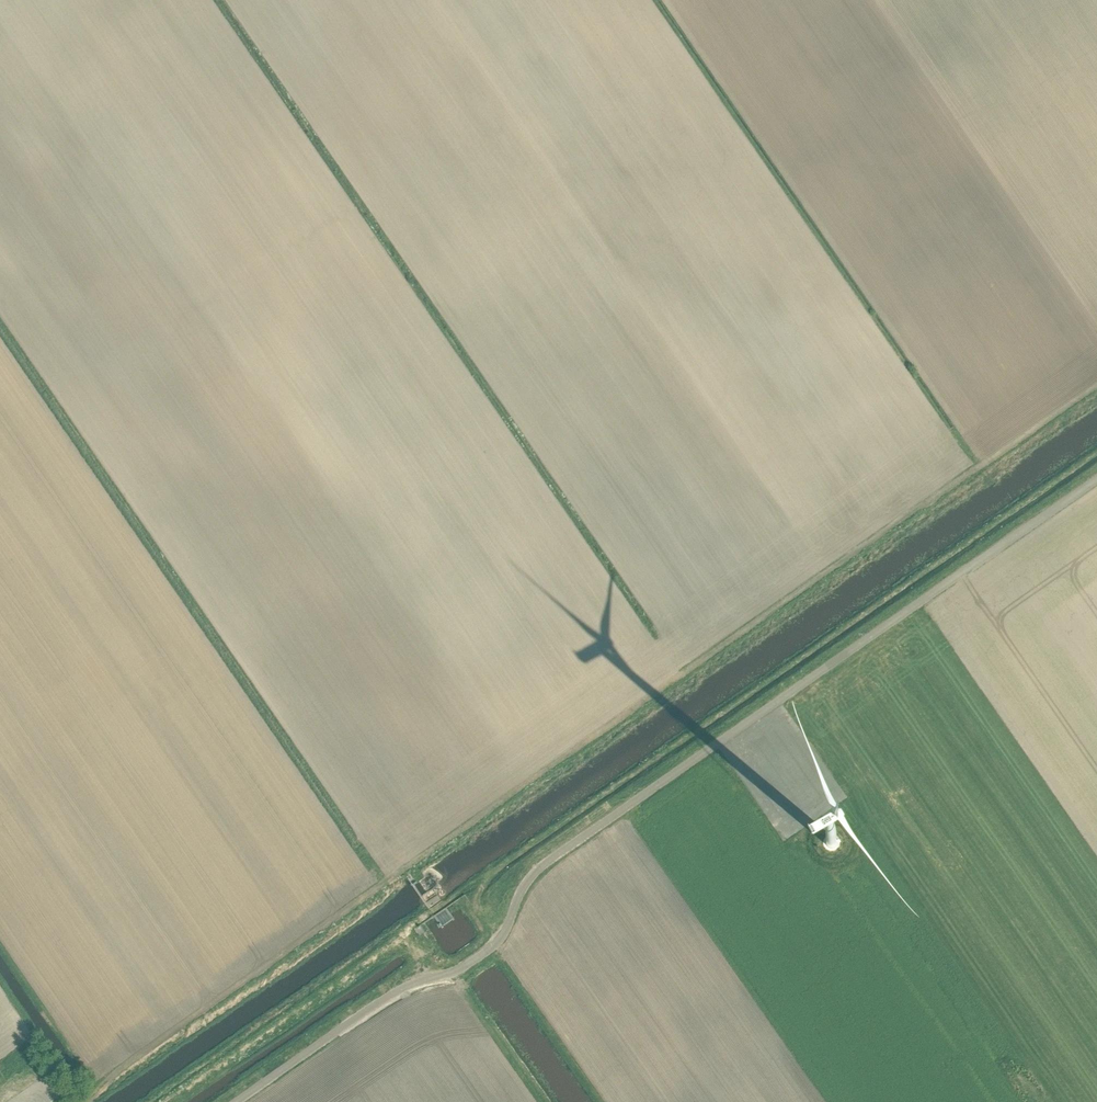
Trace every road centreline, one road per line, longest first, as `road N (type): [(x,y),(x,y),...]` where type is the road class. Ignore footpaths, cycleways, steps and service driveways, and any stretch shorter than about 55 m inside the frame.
road 1 (track): [(171,1101),(425,932),(544,1101)]

